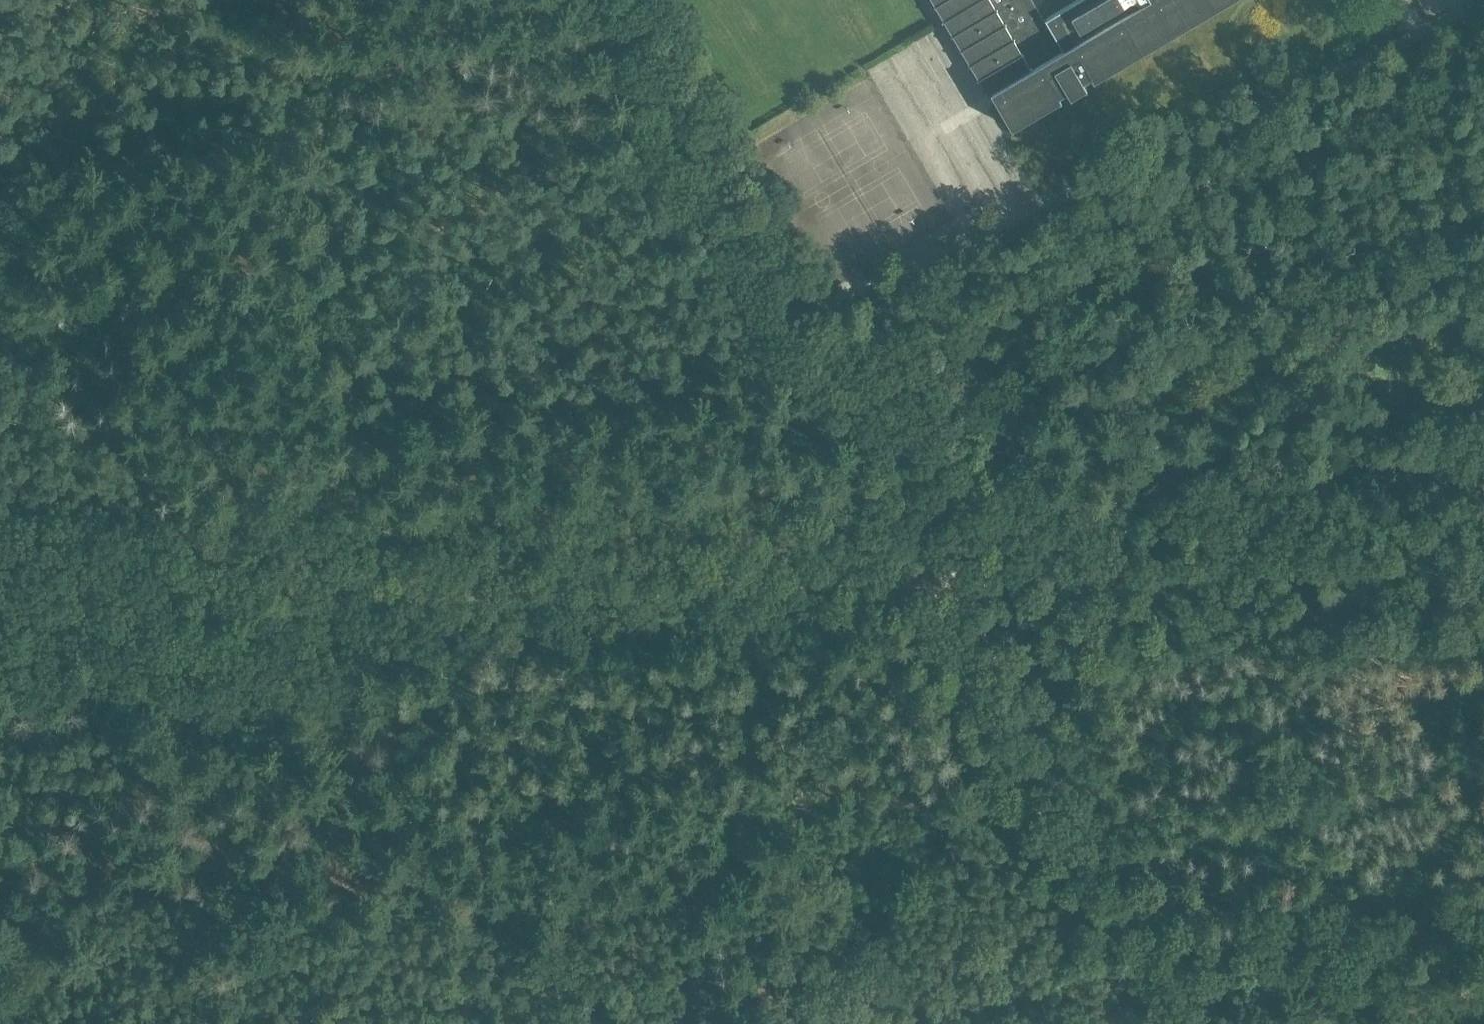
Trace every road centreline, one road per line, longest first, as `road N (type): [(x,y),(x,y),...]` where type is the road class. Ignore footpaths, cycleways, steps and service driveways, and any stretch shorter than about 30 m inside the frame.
road 1 (track): [(616,0),(956,558)]
road 2 (track): [(956,558),(1235,1023)]

